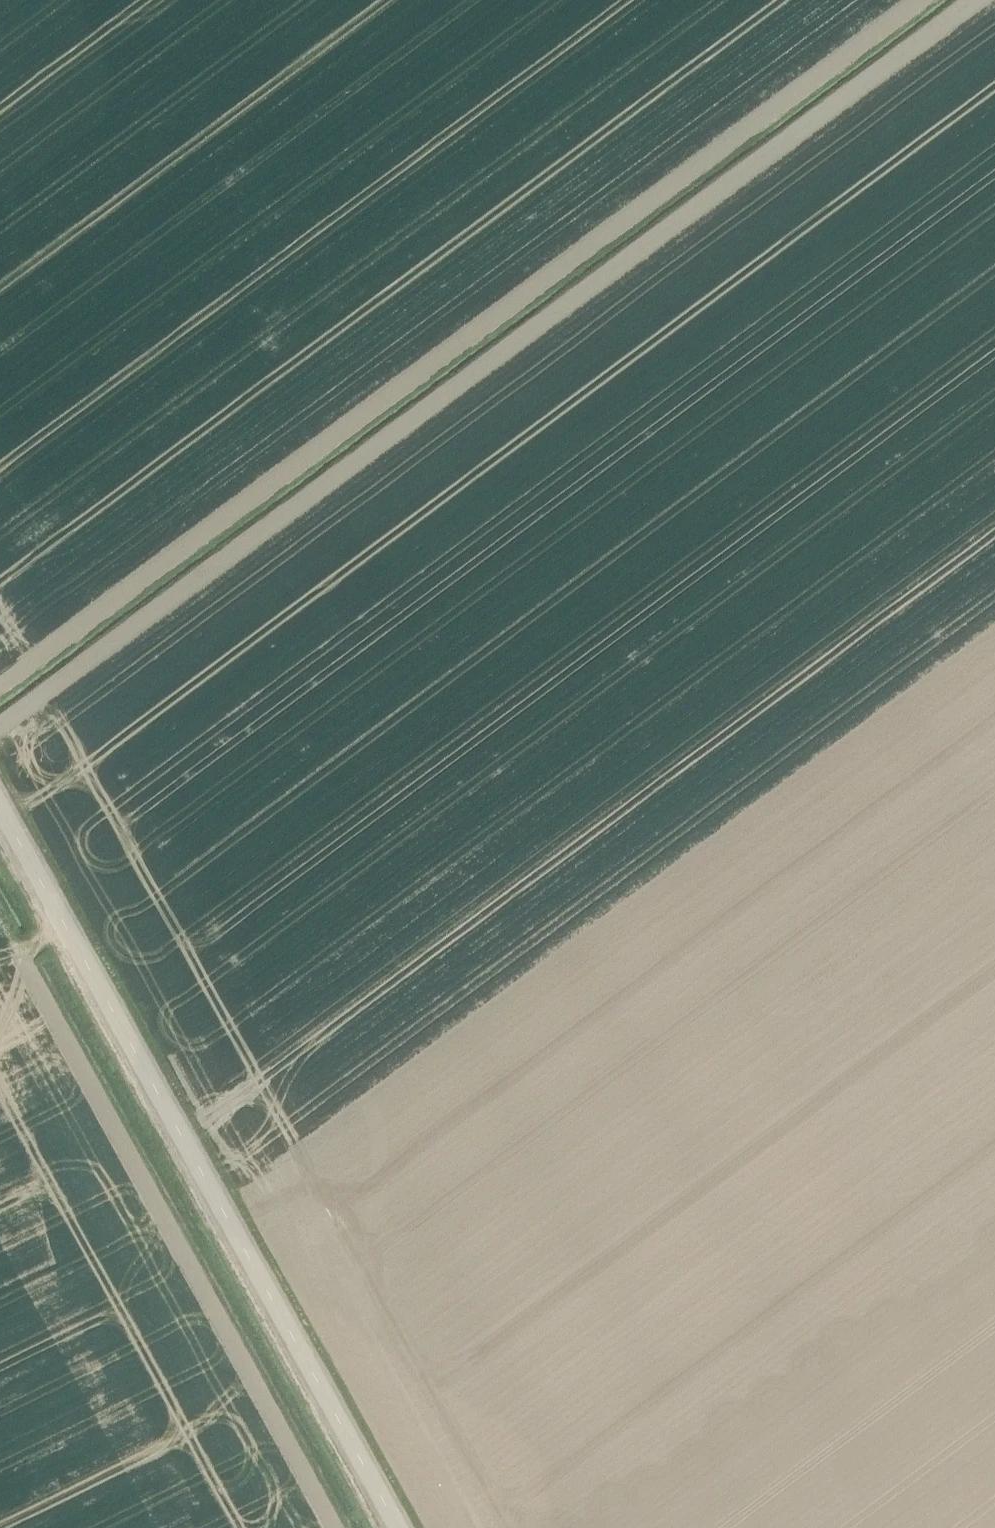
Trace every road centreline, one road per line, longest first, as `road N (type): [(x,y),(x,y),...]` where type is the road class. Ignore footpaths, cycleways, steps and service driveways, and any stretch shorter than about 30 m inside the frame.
road 1 (tertiary): [(400,1527),(0,803)]

